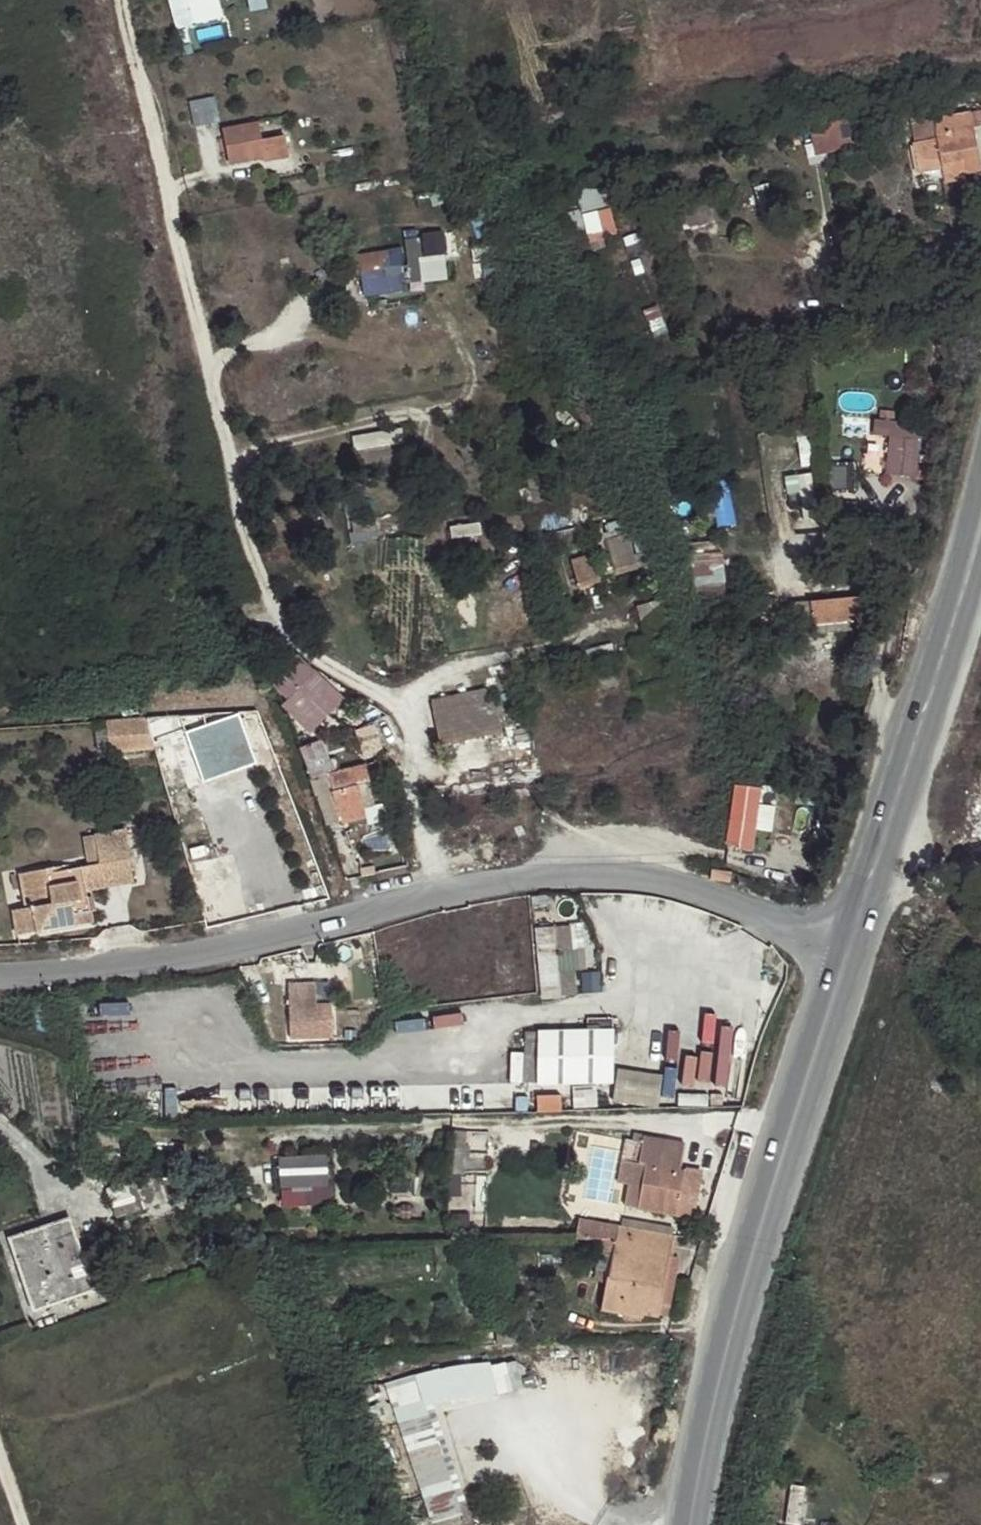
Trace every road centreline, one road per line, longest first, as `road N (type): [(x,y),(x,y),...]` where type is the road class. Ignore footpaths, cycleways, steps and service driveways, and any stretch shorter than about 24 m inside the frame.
road 1 (unclassified): [(846,957),(705,895),(639,880),(580,881),(486,888),(137,977),(0,979)]
road 2 (primary): [(694,1524),(745,1293),(846,957)]
road 3 (primary): [(882,849),(980,530)]

